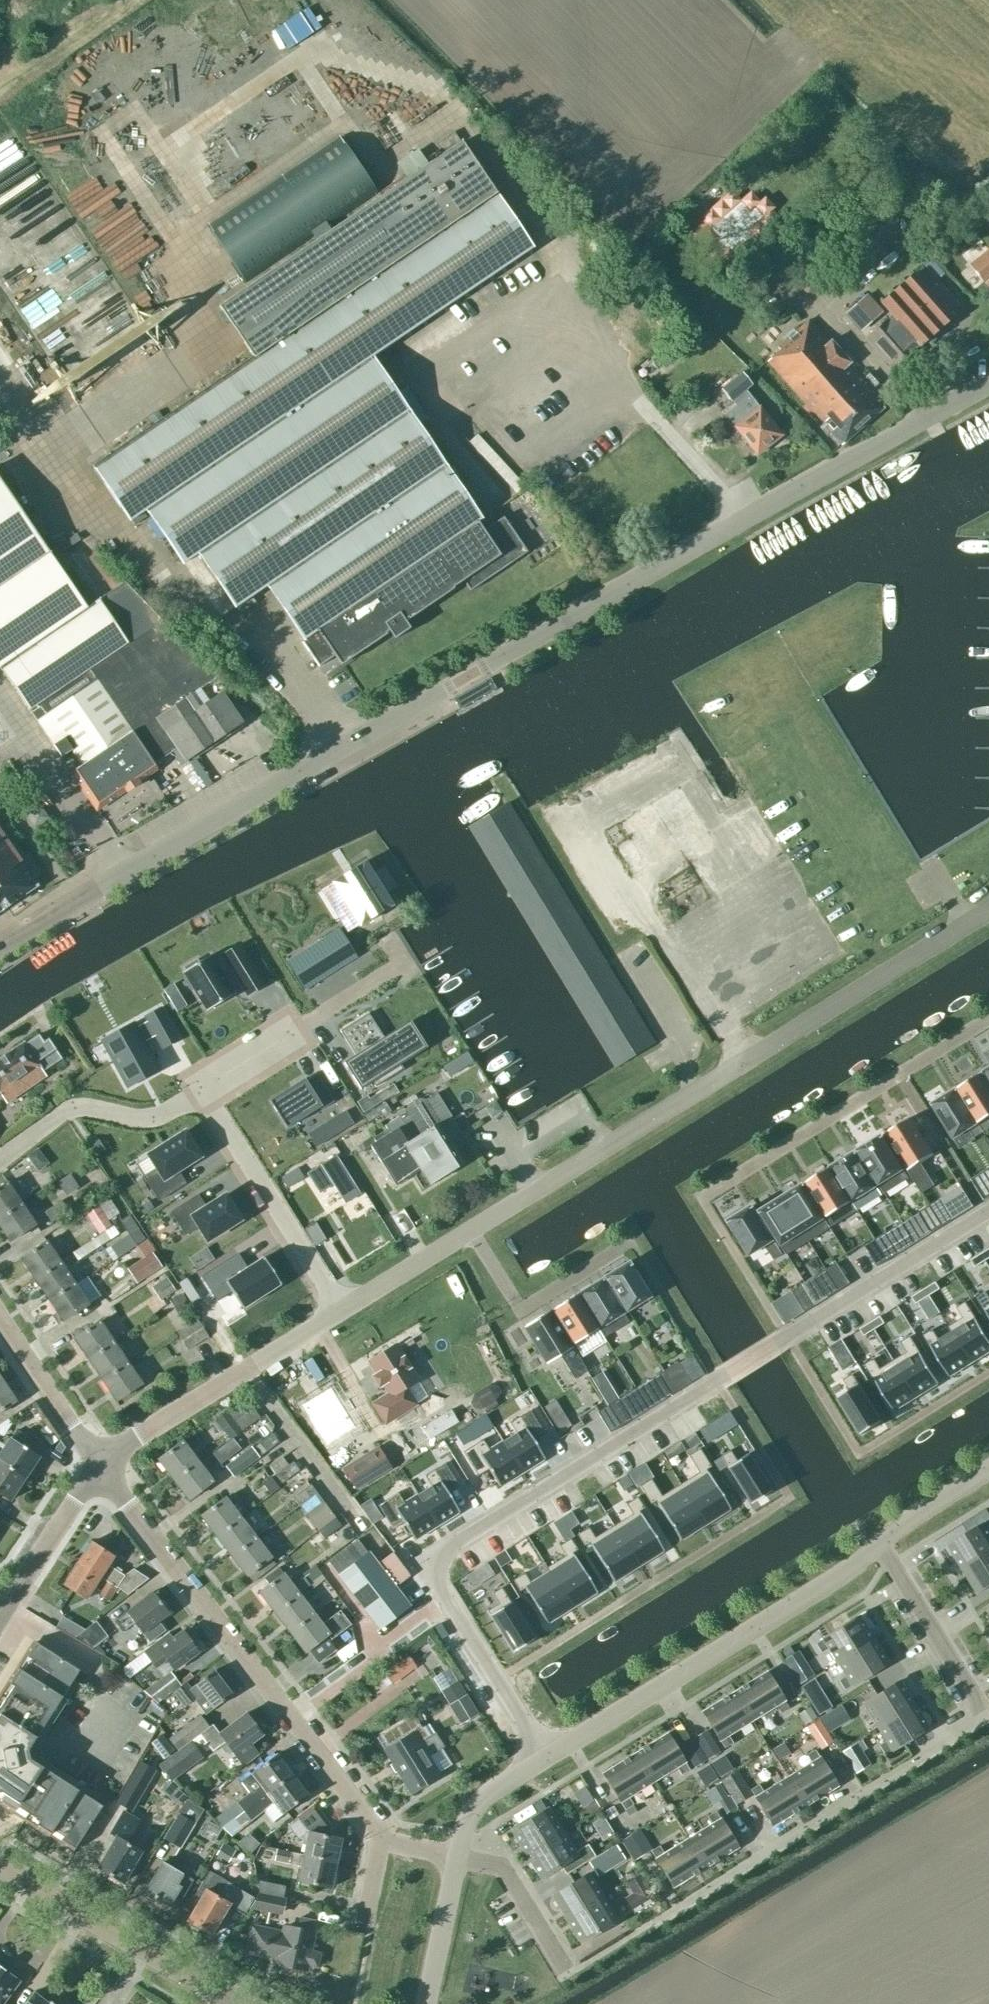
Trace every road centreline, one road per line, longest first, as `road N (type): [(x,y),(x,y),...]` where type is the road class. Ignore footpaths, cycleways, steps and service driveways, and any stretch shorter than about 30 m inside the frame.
road 1 (tertiary): [(0,941),(204,818),(988,384)]
road 2 (residential): [(546,1759),(440,1587),(437,1566),(450,1549),(985,1210)]
road 3 (residential): [(988,908),(473,1231)]
road 4 (residential): [(382,1838),(102,1462)]
road 5 (unclassified): [(546,1759),(884,1546)]
road 6 (residential): [(340,1305),(102,1462)]
road 7 (tertiary): [(242,2003),(0,1860)]
road 8 (residential): [(199,1101),(340,1305)]
road 9 (residential): [(473,1231),(521,1309),(633,1241)]
road 10 (residential): [(0,1155),(67,1111),(140,1118),(199,1101)]
road 11 (residential): [(1,1610),(114,1672),(81,1741)]
road 12 (residential): [(987,1714),(884,1546)]
road 13 (residential): [(102,1462),(1,1610)]
road 14 (residential): [(102,1462),(0,1315)]
road 15 (residential): [(460,1856),(504,1866),(565,1968)]
road 16 (residential): [(899,1074),(985,1210)]
road 17 (residential): [(473,1231),(340,1305)]
road 18 (unclassified): [(423,2003),(460,1856)]
road 19 (unclassified): [(460,1856),(474,1804),(546,1759)]
road 20 (residential): [(199,1101),(208,1074),(300,1017)]
road 21 (unclassified): [(884,1546),(988,1472)]

